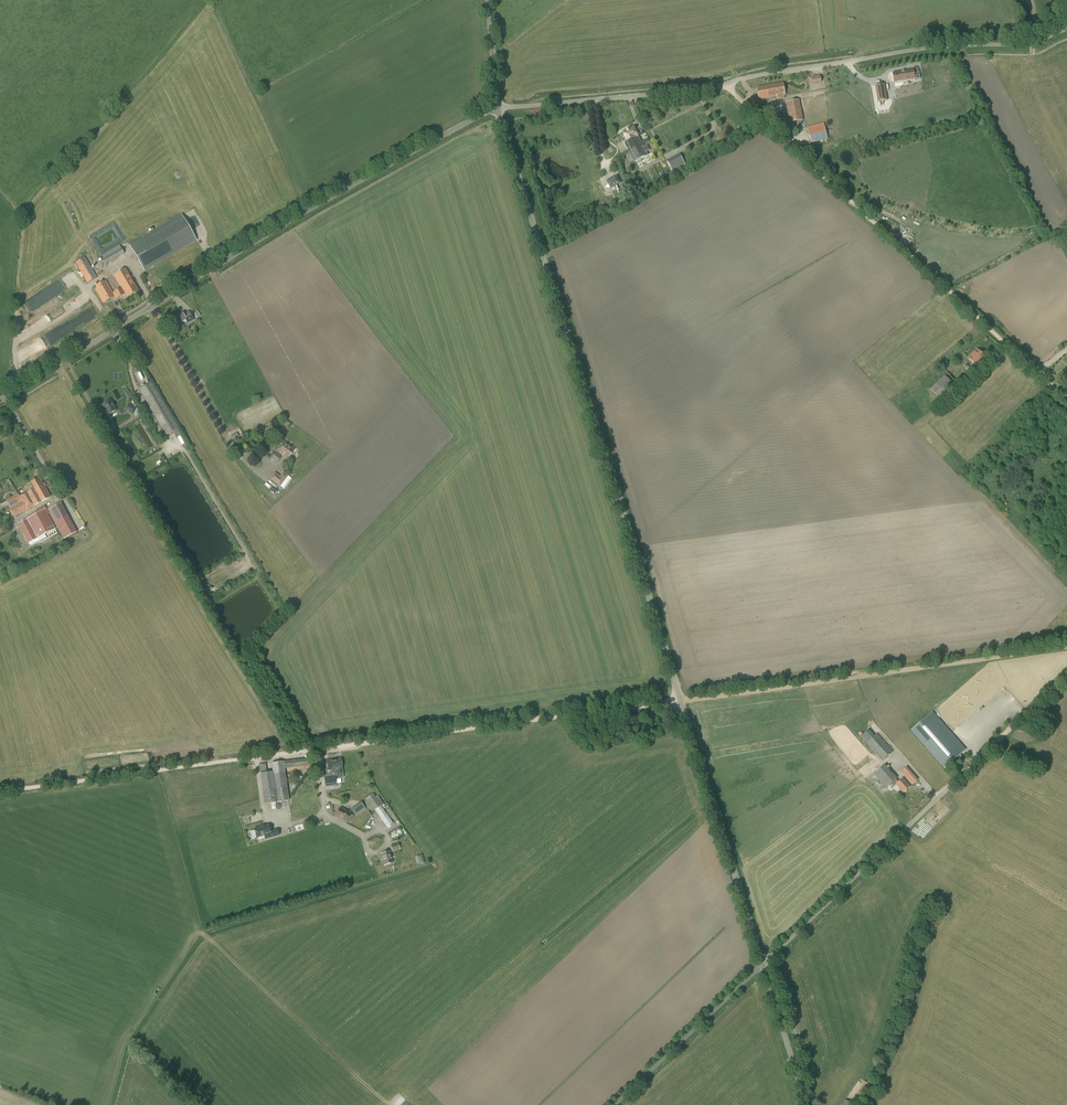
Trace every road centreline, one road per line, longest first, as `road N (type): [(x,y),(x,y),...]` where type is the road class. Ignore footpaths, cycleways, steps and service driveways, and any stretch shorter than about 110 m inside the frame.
road 1 (track): [(0,792),(1066,646)]
road 2 (unclassified): [(764,965),(497,109)]
road 3 (unclassified): [(0,405),(233,253),(497,109)]
road 4 (unclassified): [(497,109),(700,90),(908,51),(1028,45),(1066,32)]
road 5 (track): [(725,85),(1066,400)]
road 6 (unclassified): [(764,965),(971,765)]
road 7 (unclassified): [(614,1104),(764,965)]
road 8 (unclassified): [(807,1104),(764,965)]
road 9 (track): [(971,765),(1066,674)]

